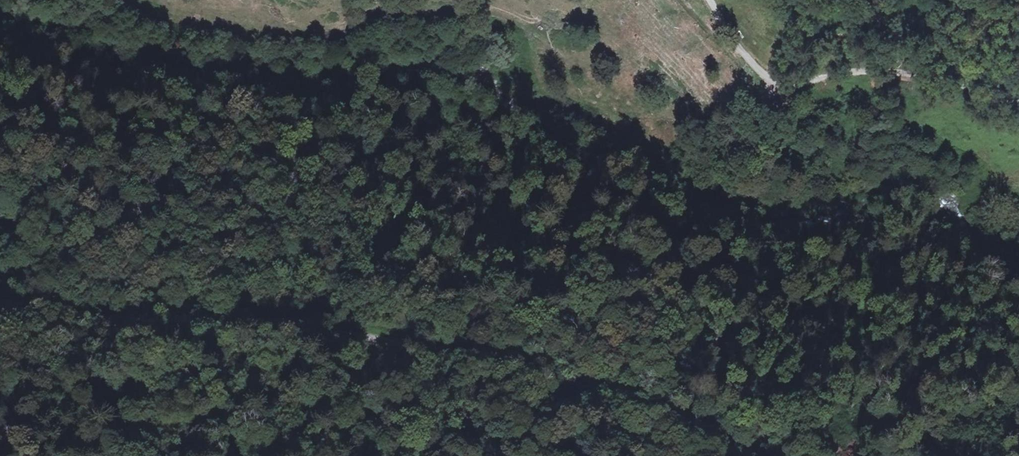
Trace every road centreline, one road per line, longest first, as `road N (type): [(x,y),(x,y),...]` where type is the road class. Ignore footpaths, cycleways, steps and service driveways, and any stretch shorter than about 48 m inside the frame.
road 1 (residential): [(758,455),(629,391),(468,351),(219,310),(68,317),(0,310)]
road 2 (unclassified): [(1018,95),(918,71),(770,77),(751,64),(711,0)]
road 3 (track): [(258,0),(293,32),(342,34),(417,17),(494,18),(553,53)]

